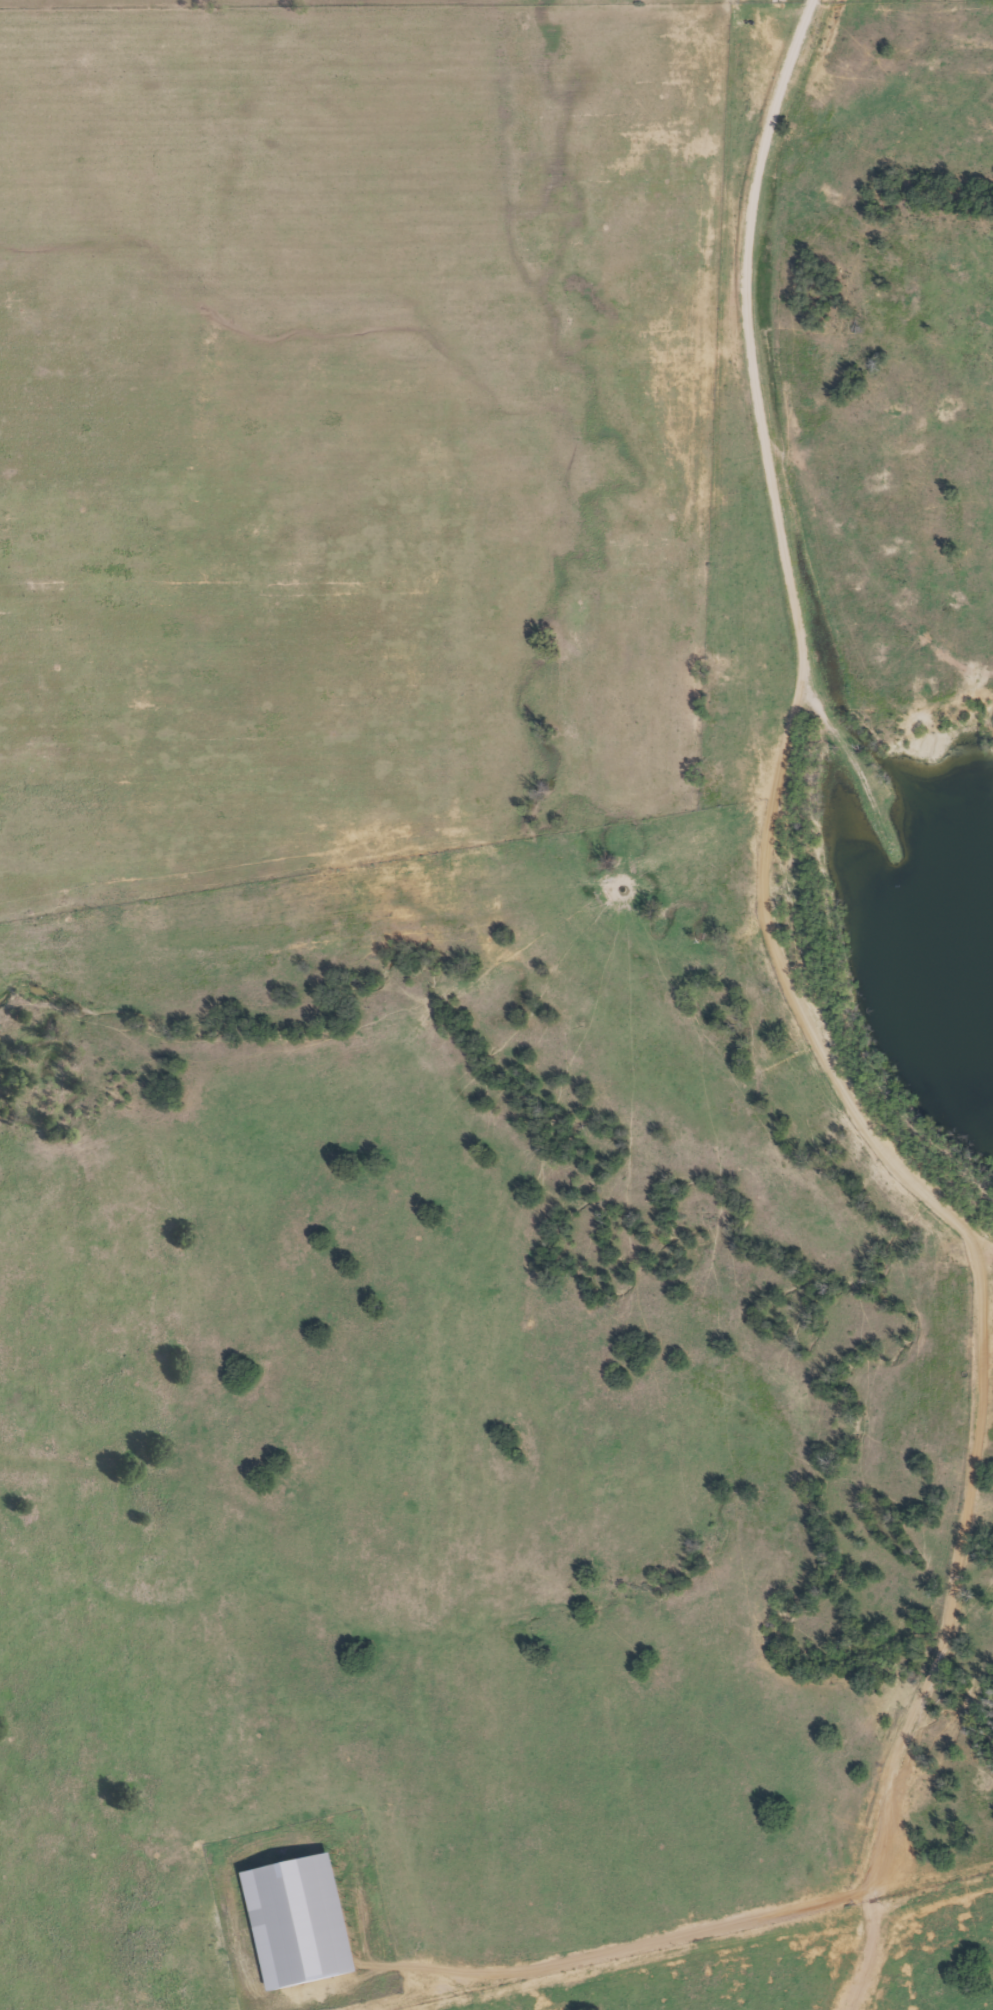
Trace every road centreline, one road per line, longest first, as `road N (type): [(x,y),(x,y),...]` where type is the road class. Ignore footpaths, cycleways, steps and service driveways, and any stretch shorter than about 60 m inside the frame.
road 1 (residential): [(955,1223),(886,1160),(828,1078),(778,973),(761,907),(761,824),(802,691),(748,355),(741,247),(746,197),(810,0)]
road 2 (residential): [(955,1223),(965,1231),(973,1268),(968,1489),(942,1635),(875,1821),(871,1915),(842,2009)]

